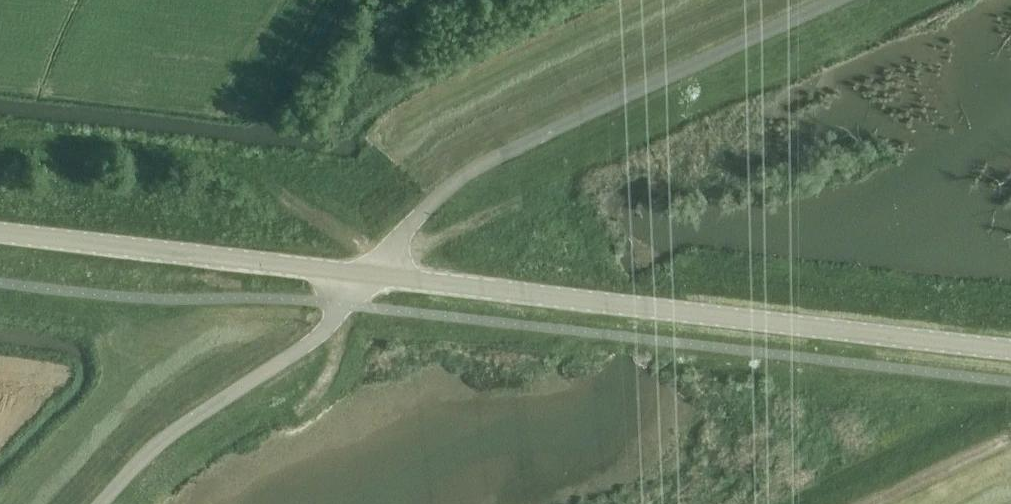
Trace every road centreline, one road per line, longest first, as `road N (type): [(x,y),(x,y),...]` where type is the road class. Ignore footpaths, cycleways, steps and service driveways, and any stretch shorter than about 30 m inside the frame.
road 1 (secondary): [(369,275),(1010,350)]
road 2 (unclassified): [(369,275),(457,188),(573,118),(829,0)]
road 3 (secondary): [(0,231),(369,275)]
road 4 (residential): [(104,503),(347,302),(369,275)]
road 5 (track): [(865,503),(1010,437)]

